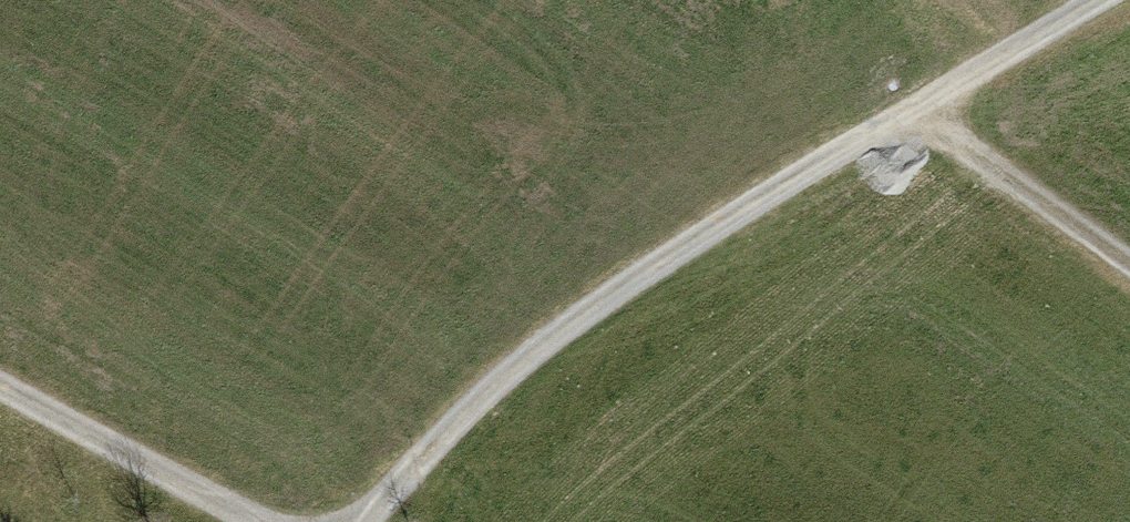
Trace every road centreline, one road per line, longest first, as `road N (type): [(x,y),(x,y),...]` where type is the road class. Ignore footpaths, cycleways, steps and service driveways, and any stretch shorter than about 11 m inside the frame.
road 1 (track): [(367,521),(446,429),(571,322),(724,220),(1101,0)]
road 2 (track): [(255,521),(0,387)]
road 3 (track): [(914,111),(1129,264)]

